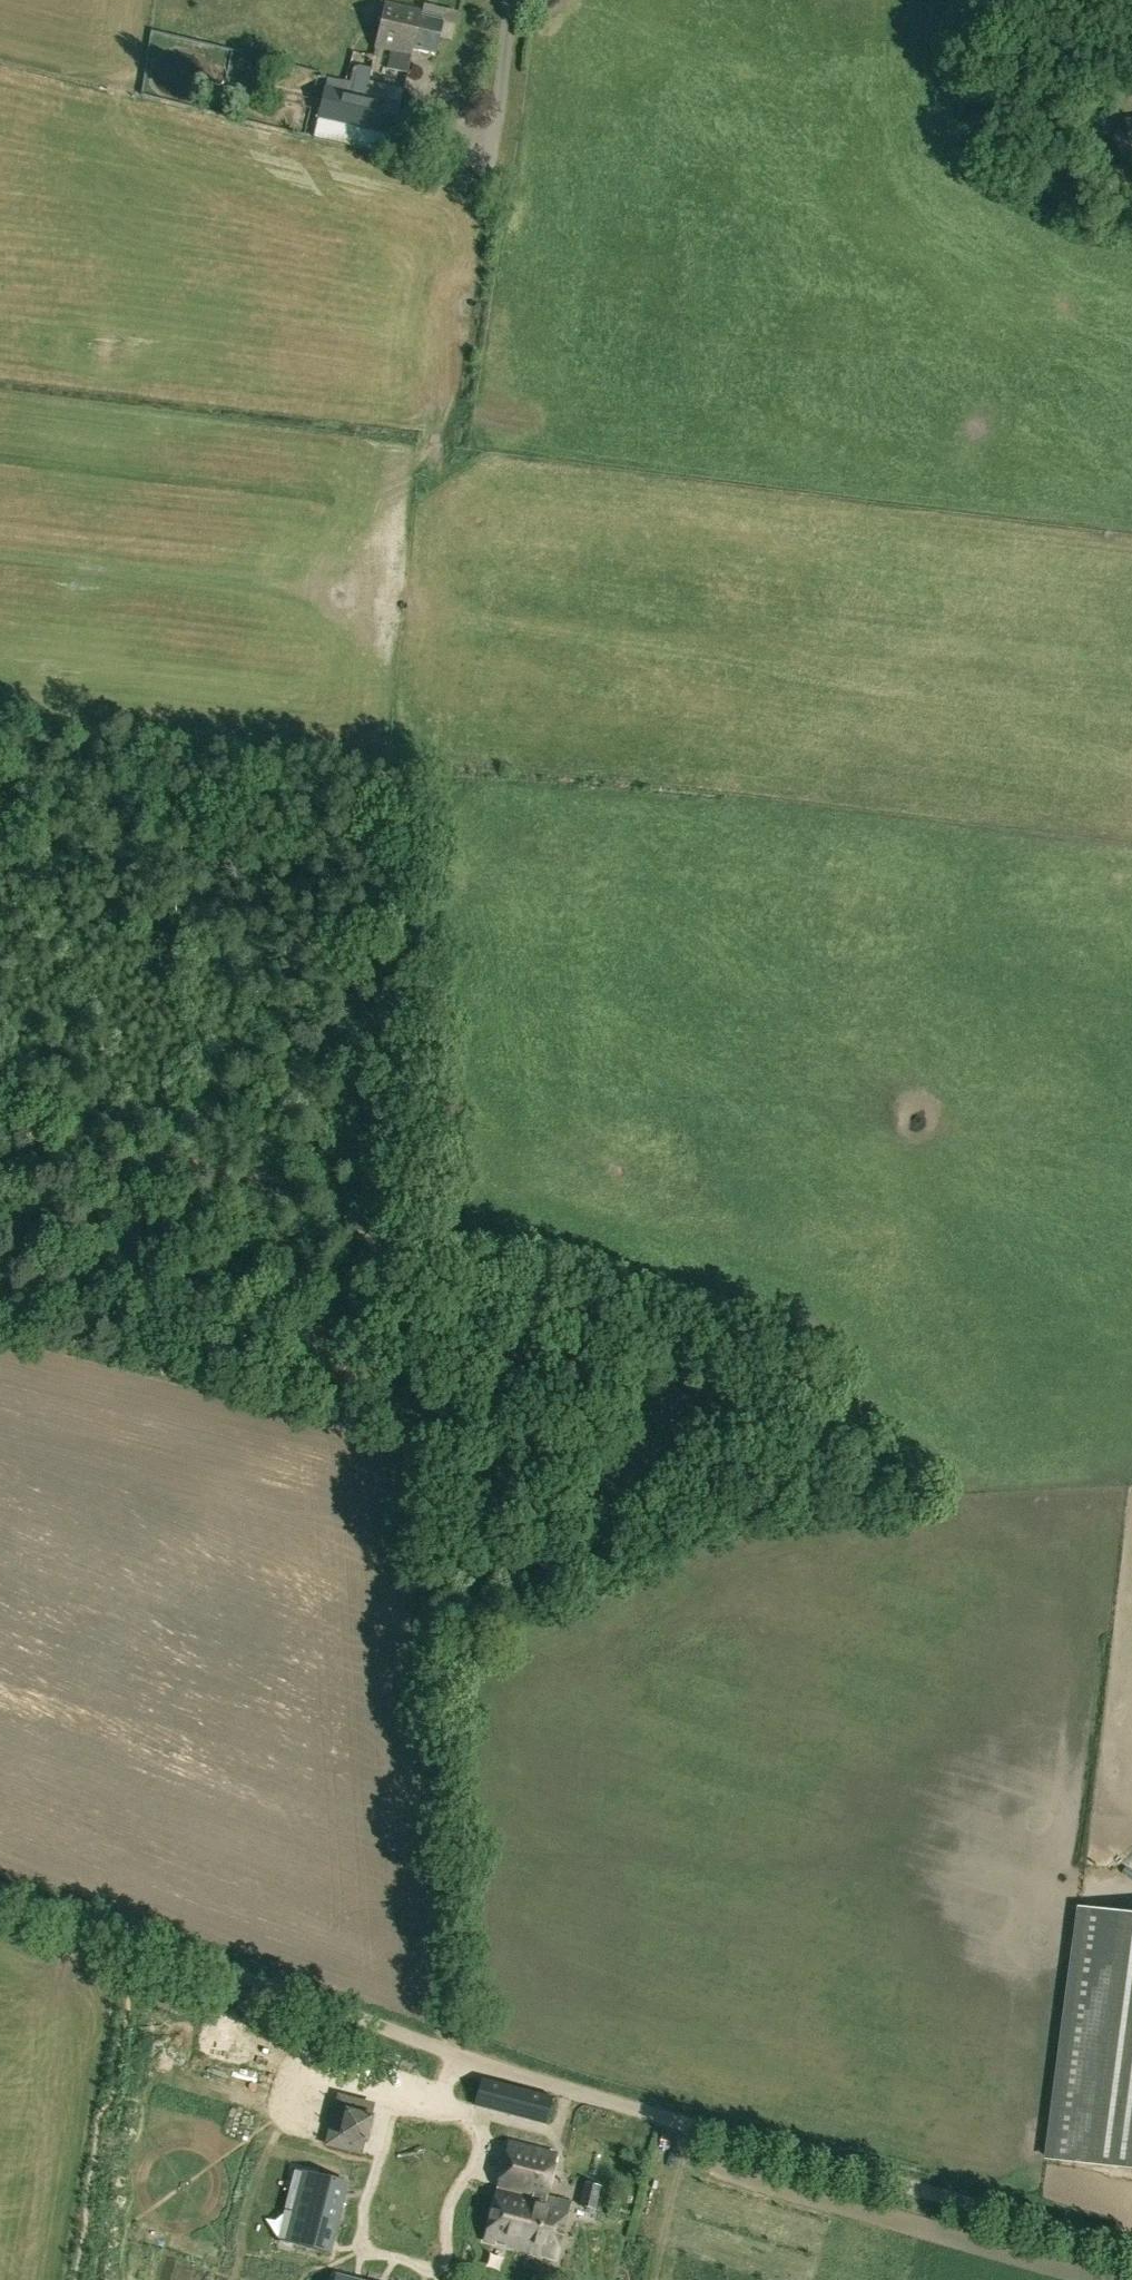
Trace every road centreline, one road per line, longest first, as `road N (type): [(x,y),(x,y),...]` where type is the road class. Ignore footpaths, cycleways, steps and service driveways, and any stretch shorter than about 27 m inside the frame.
road 1 (unclassified): [(1131,2255),(455,2051),(0,1884)]

